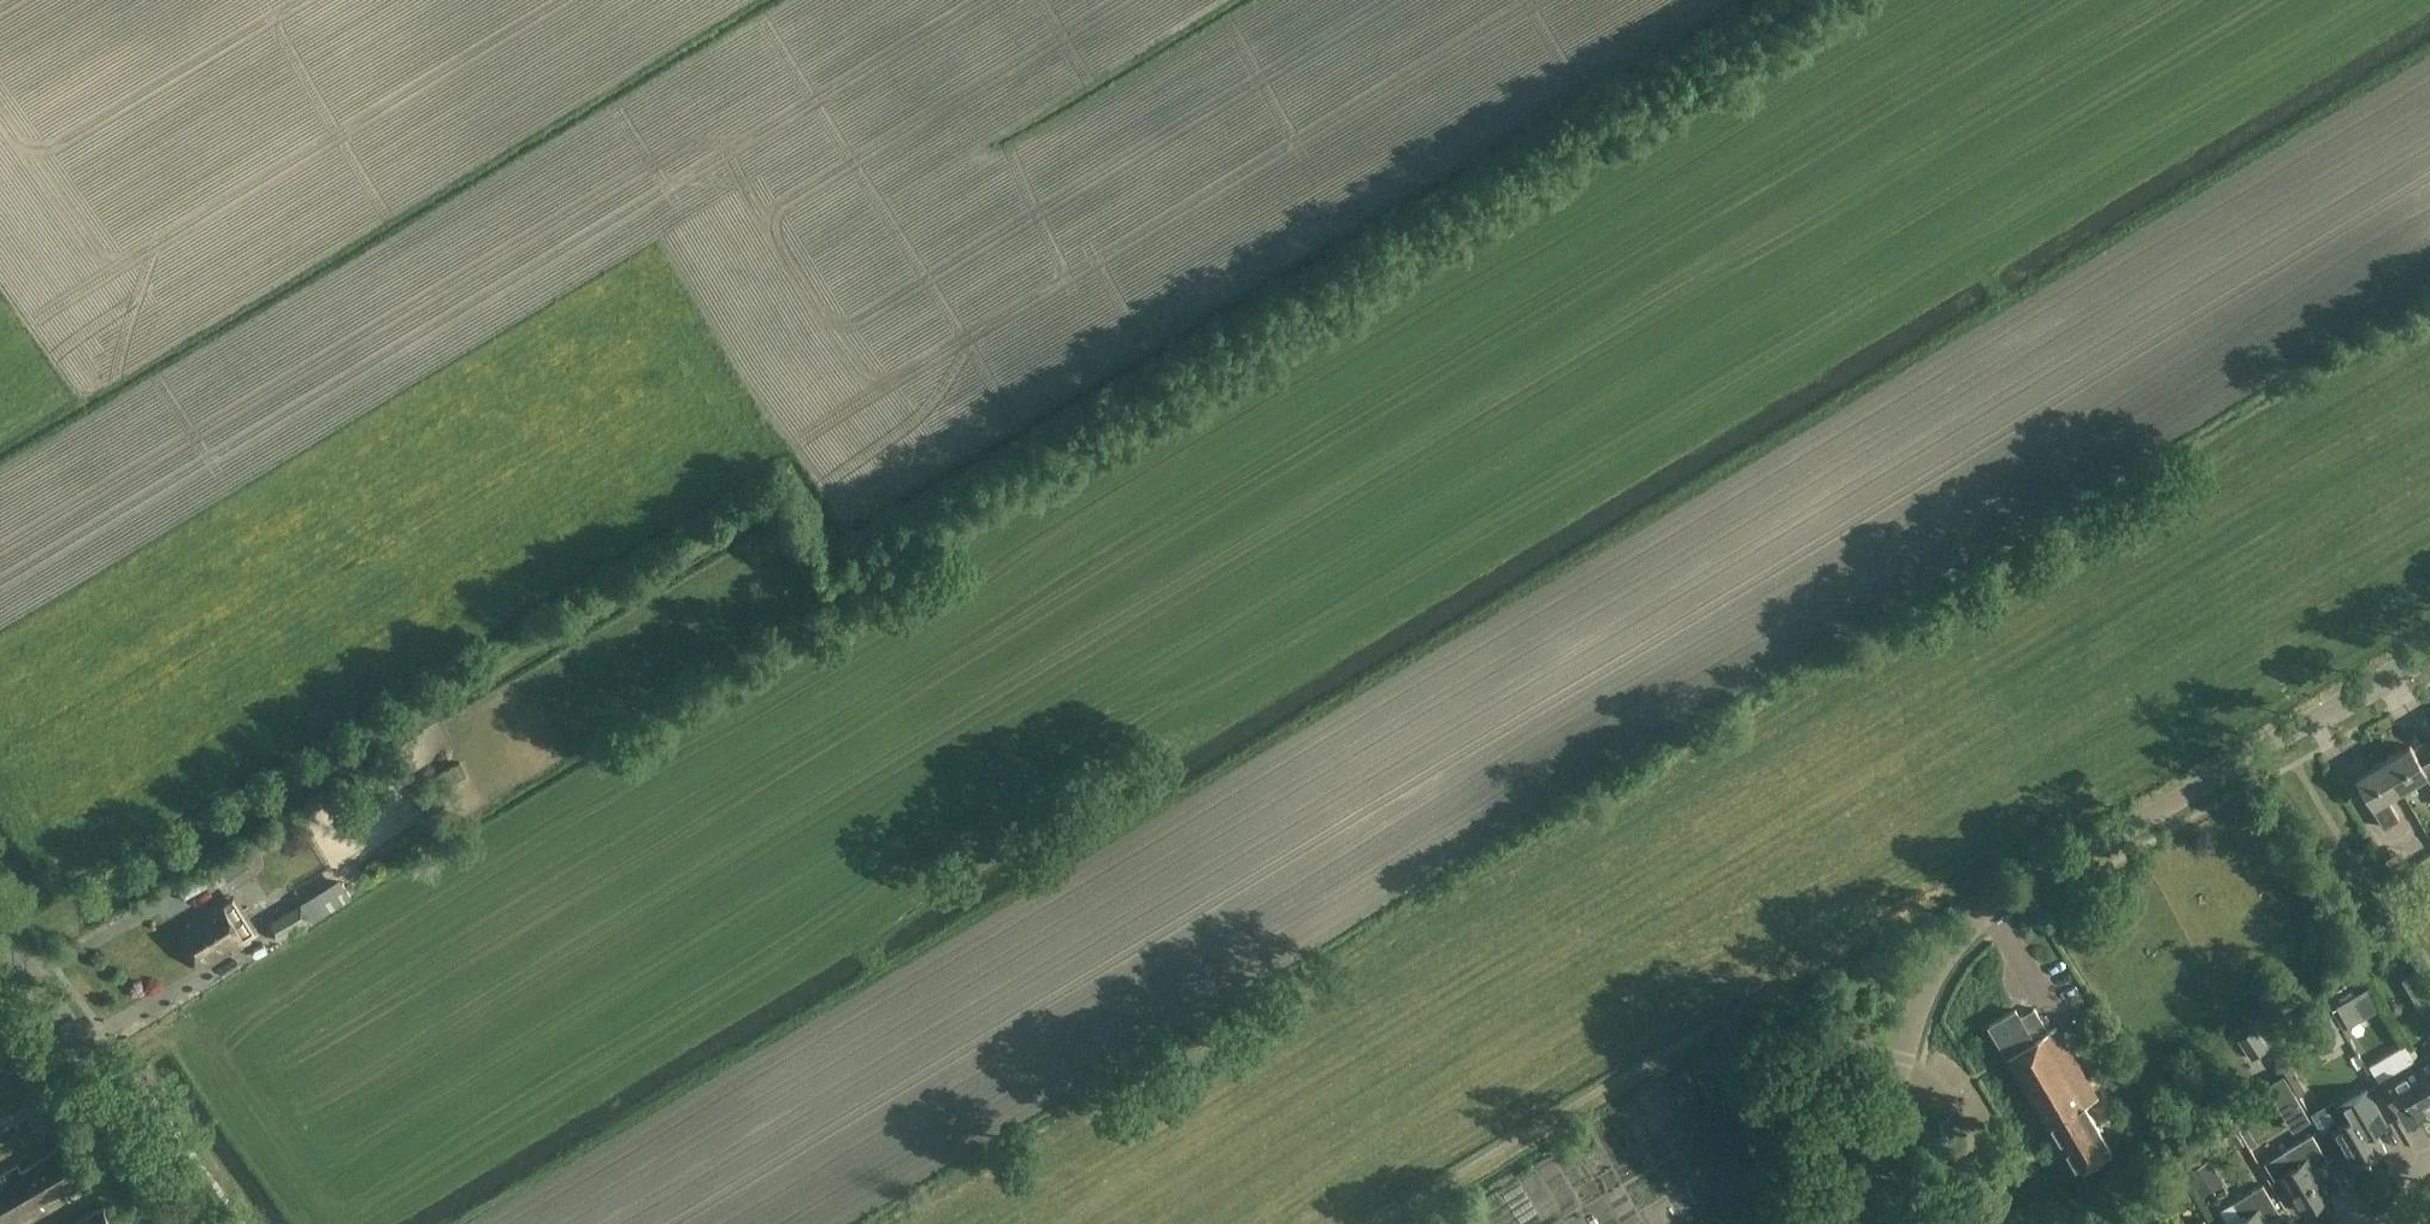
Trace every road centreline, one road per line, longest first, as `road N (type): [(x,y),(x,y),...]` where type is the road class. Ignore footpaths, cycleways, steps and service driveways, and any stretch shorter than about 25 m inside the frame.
road 1 (residential): [(1859,1223),(1916,1013),(1952,944),(1998,907),(2223,766),(2429,646)]
road 2 (tertiary): [(211,1223),(0,931)]

